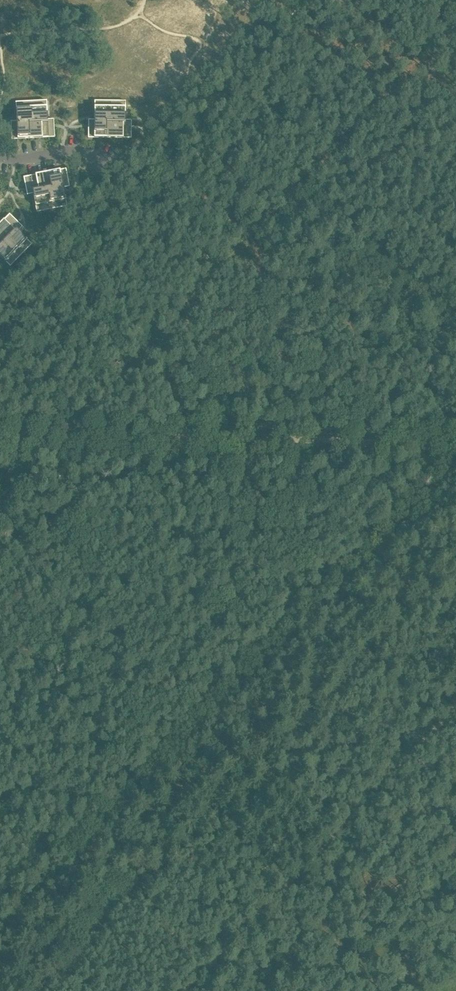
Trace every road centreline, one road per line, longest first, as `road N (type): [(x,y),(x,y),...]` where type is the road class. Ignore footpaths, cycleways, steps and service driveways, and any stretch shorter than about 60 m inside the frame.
road 1 (track): [(0,434),(455,443)]
road 2 (track): [(209,961),(455,702)]

